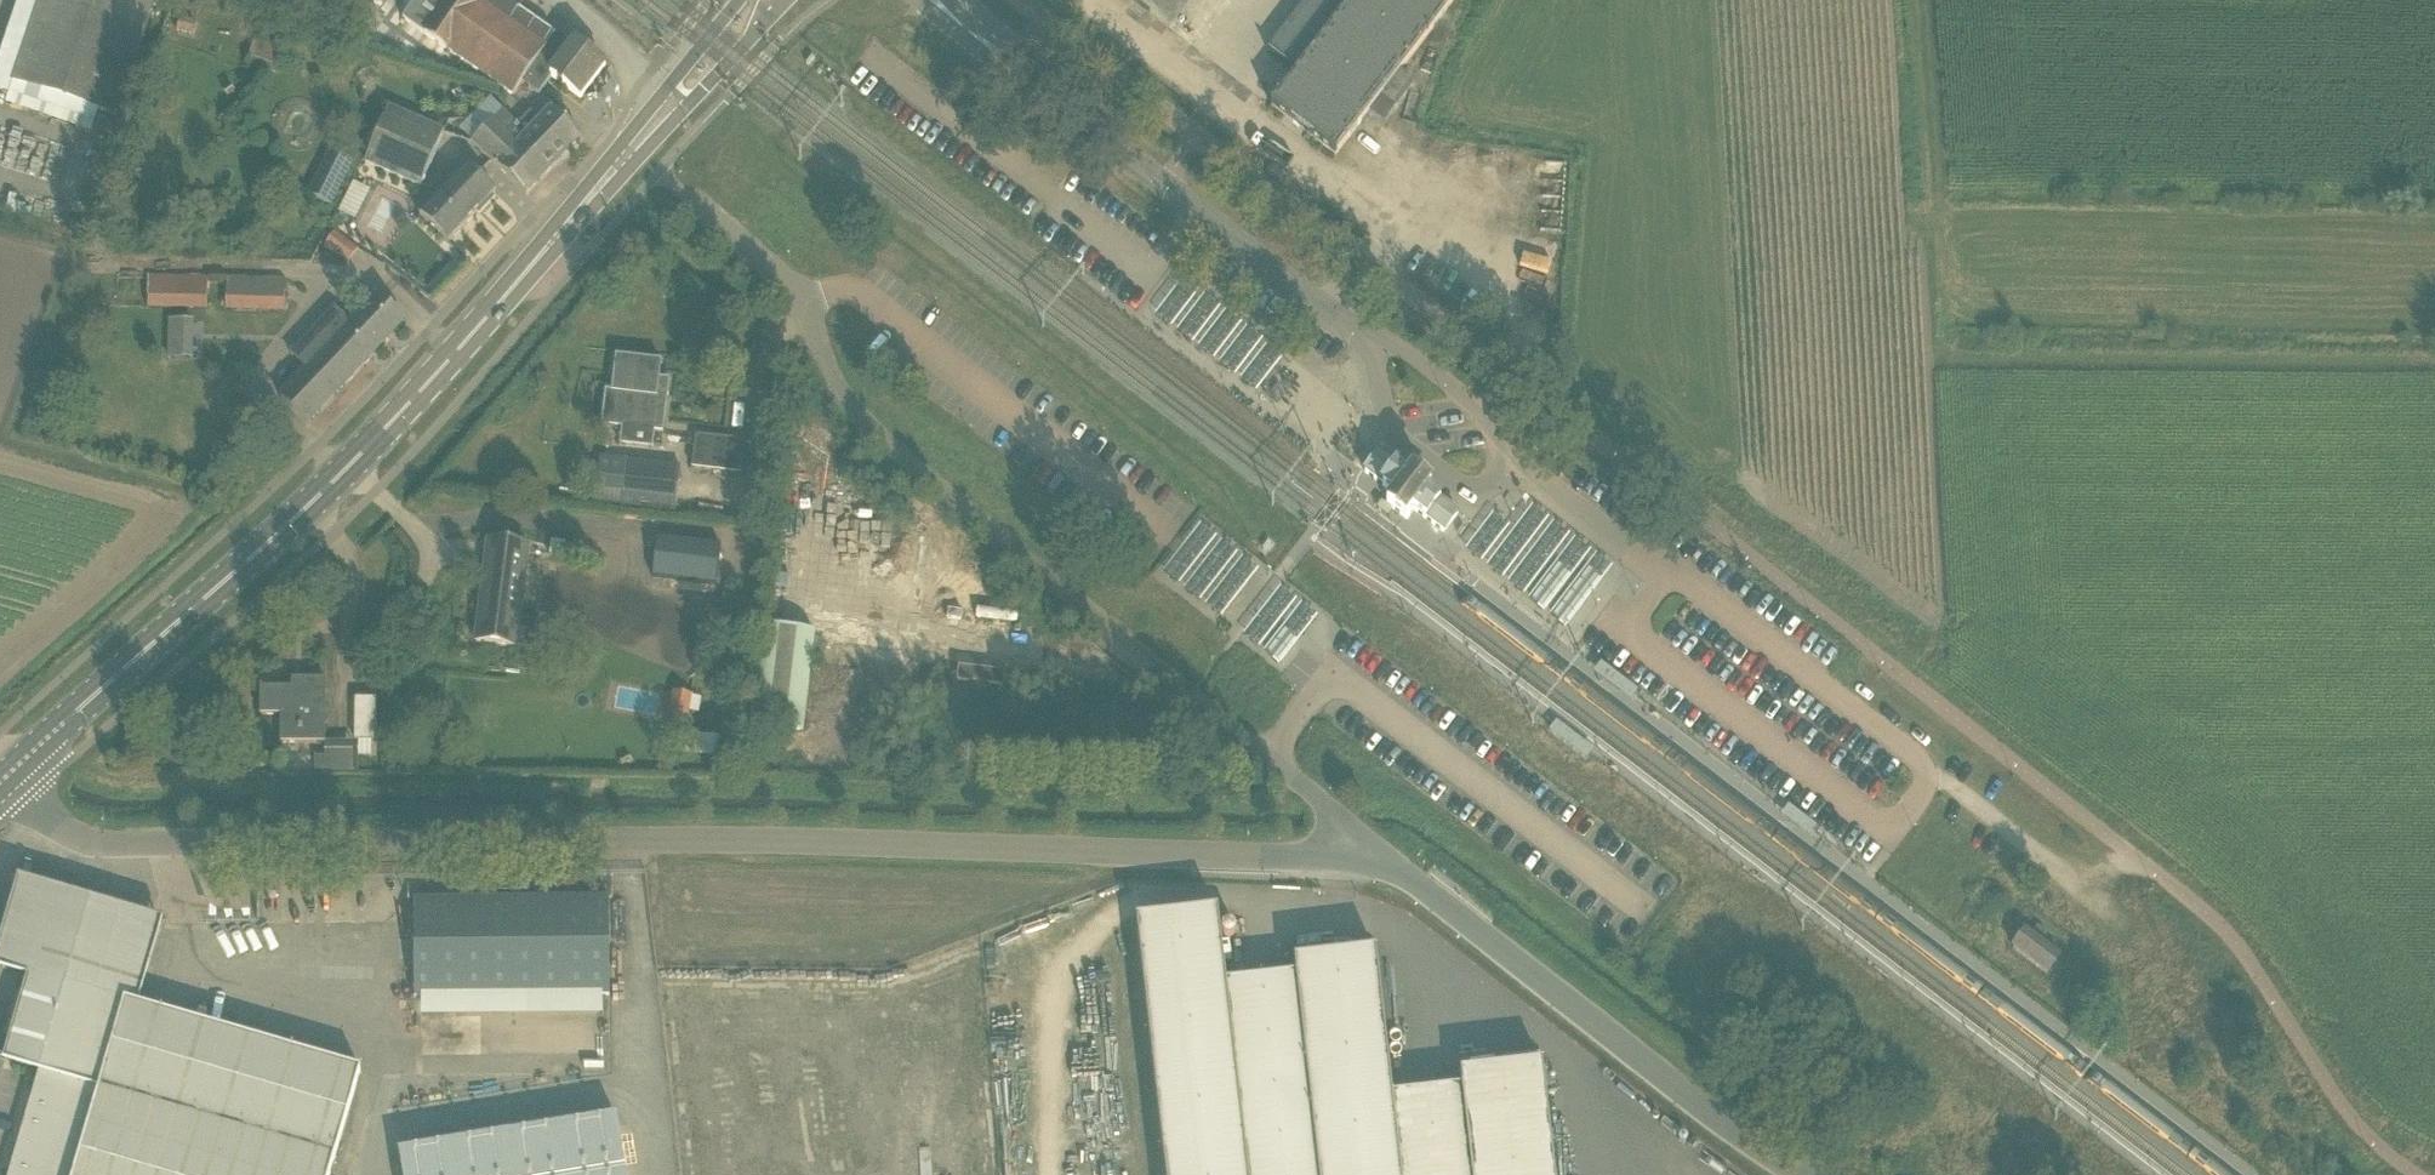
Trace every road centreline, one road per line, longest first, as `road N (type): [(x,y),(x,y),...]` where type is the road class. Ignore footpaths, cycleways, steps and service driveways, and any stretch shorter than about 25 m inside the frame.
road 1 (unclassified): [(0,797),(84,839),(183,844),(639,843),(1358,861)]
road 2 (unclassified): [(1358,861),(1330,811),(892,446),(829,370),(807,302),(691,198)]
road 3 (secondary): [(0,783),(350,466),(499,302)]
road 4 (unclassified): [(1804,1174),(1717,1119),(1409,879),(1358,861)]
road 5 (unclassified): [(1361,337),(941,0)]
road 6 (secondary): [(499,302),(783,0)]
road 7 (secondary): [(738,0),(499,302)]
road 8 (unclassified): [(1361,337),(1408,352),(1484,410),(1505,458),(1497,478),(1481,489),(1462,487),(1392,429)]
road 9 (track): [(2143,861),(2072,879),(1935,779)]

